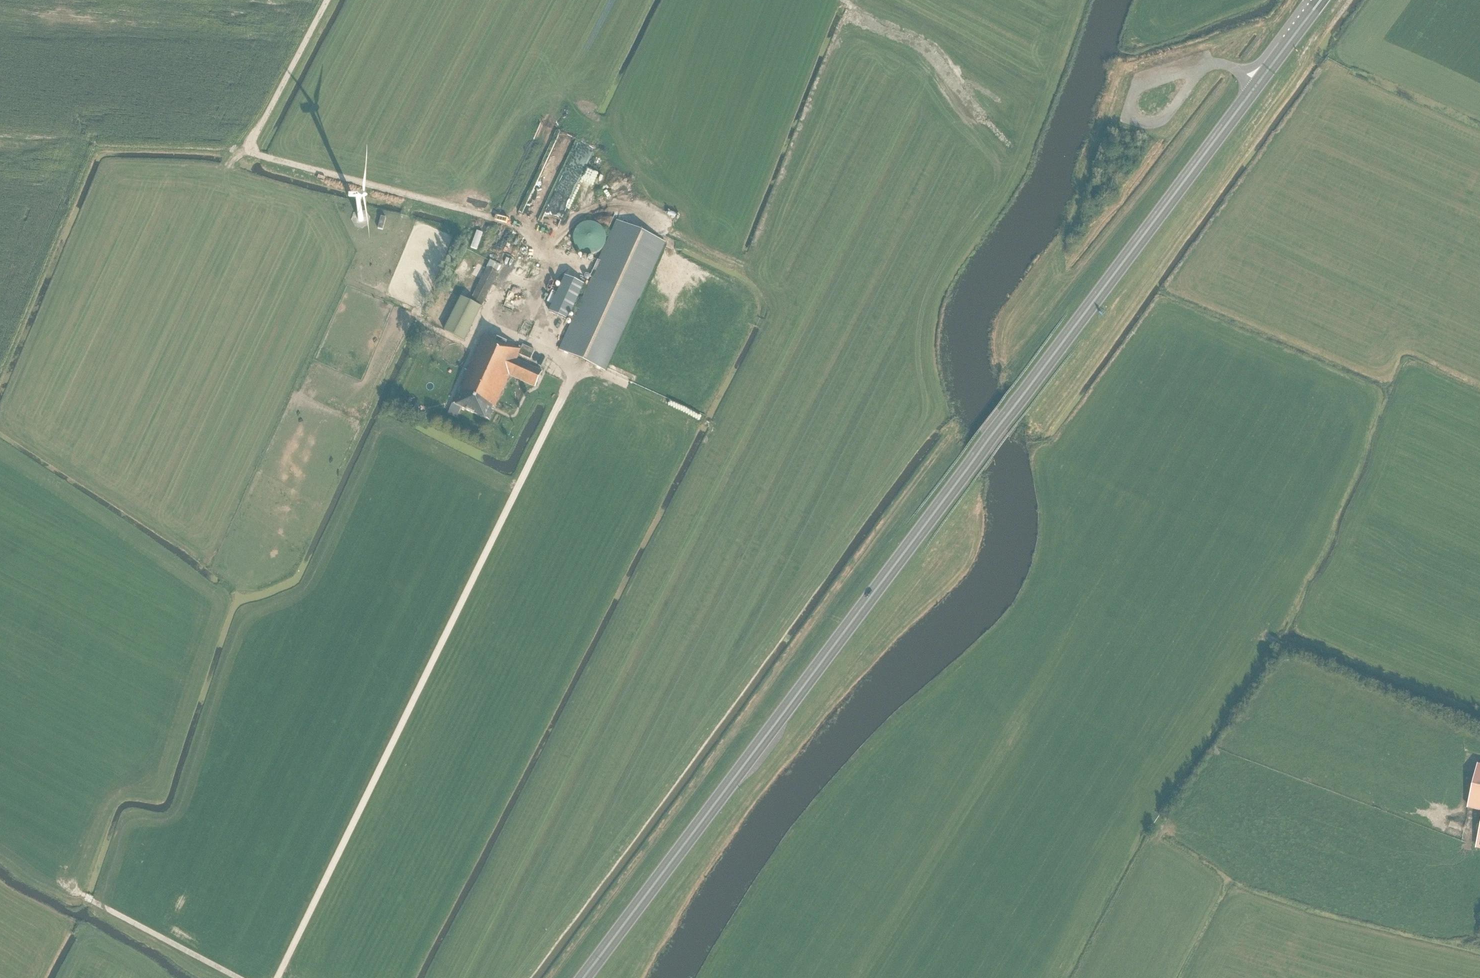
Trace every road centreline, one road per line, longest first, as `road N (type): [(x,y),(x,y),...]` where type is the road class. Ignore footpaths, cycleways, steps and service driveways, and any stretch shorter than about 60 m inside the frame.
road 1 (trunk): [(593,966),(1321,0)]
road 2 (track): [(1479,722),(1276,642),(1270,631),(1320,547),(1362,435),(1363,408),(1331,379),(1177,311),(1158,316),(1050,462),(1054,510)]
road 3 (unclassified): [(278,977),(343,861),(400,785),(446,630),(573,374)]
road 4 (track): [(573,374),(533,330),(562,261),(537,236),(255,154),(249,144),(325,0)]

